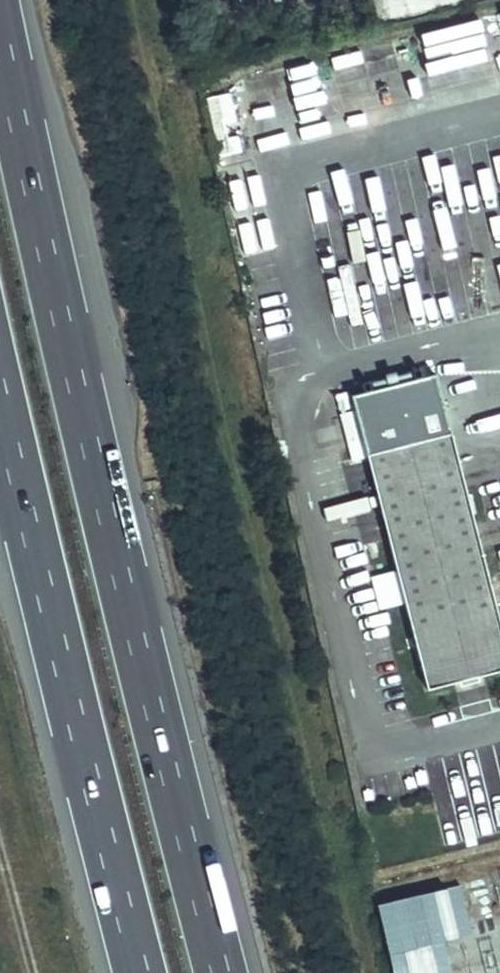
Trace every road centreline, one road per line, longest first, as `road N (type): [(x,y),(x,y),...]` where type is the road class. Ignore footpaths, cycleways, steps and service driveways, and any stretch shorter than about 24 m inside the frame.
road 1 (motorway): [(224,972),(105,498),(0,15)]
road 2 (motorway): [(0,377),(144,972)]

